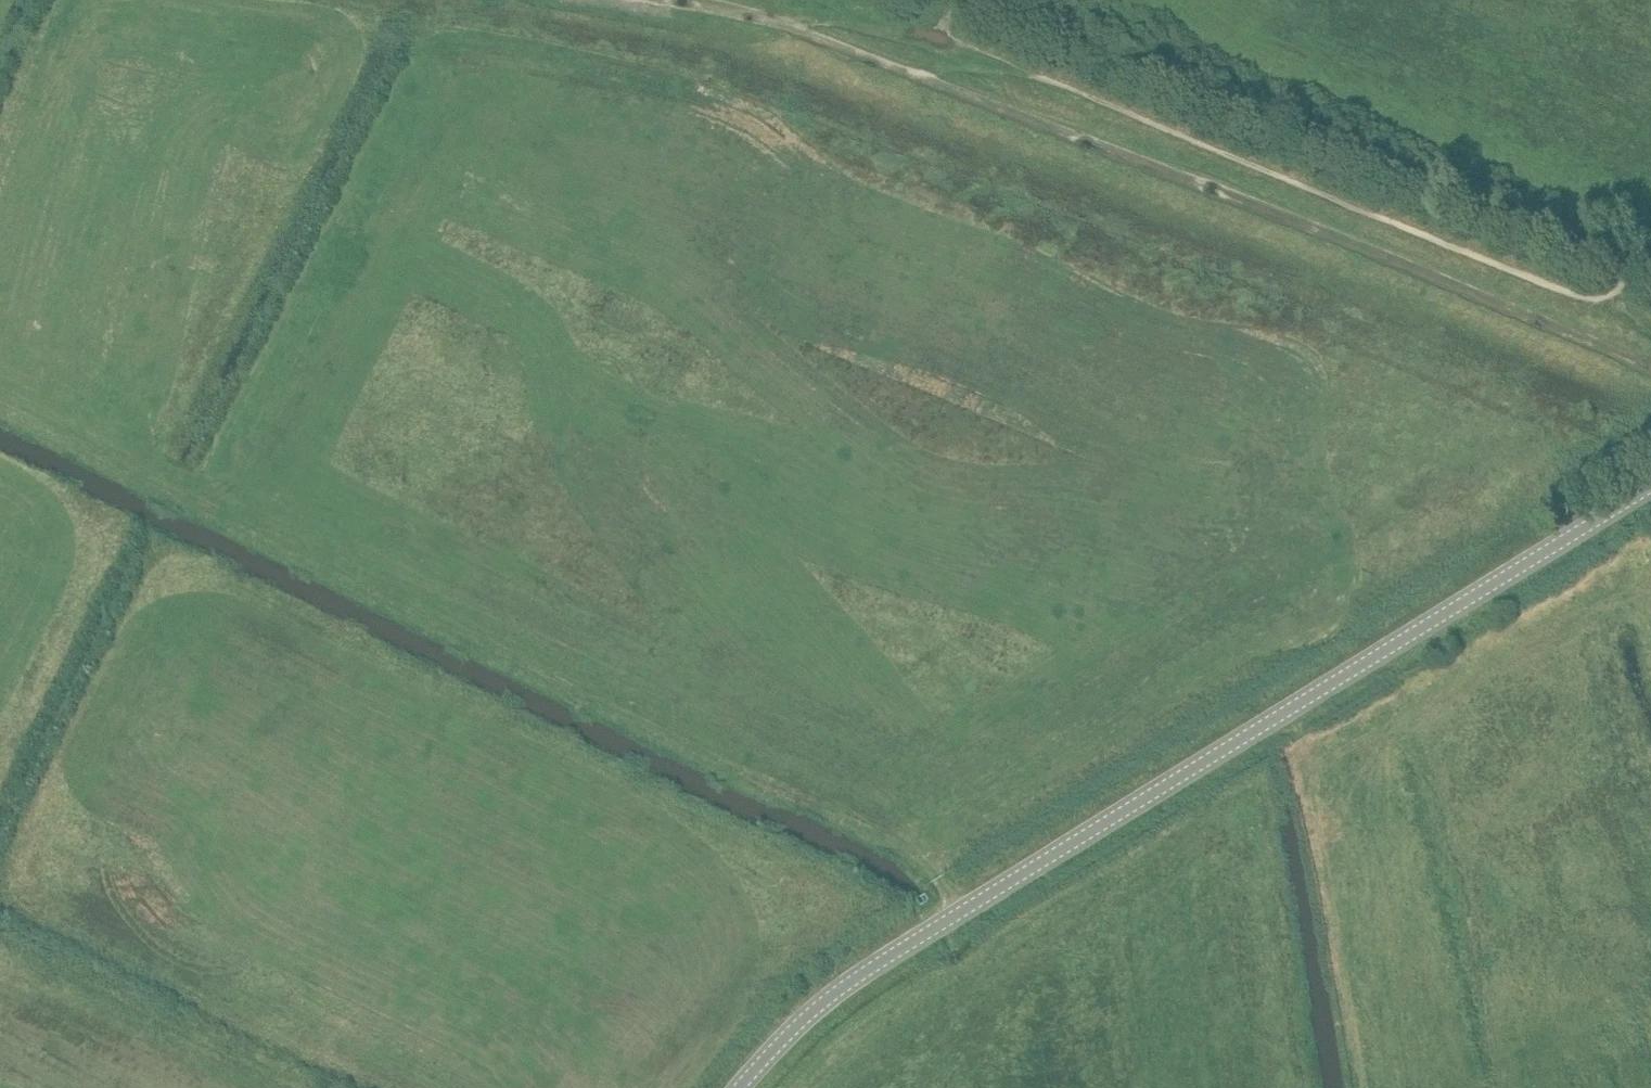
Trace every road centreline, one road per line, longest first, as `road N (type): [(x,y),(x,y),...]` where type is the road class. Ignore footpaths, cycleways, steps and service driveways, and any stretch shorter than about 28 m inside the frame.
road 1 (tertiary): [(739,1087),(792,1030),(860,975),(1650,487)]
road 2 (track): [(968,92),(1650,366)]
road 3 (track): [(701,0),(968,92)]

